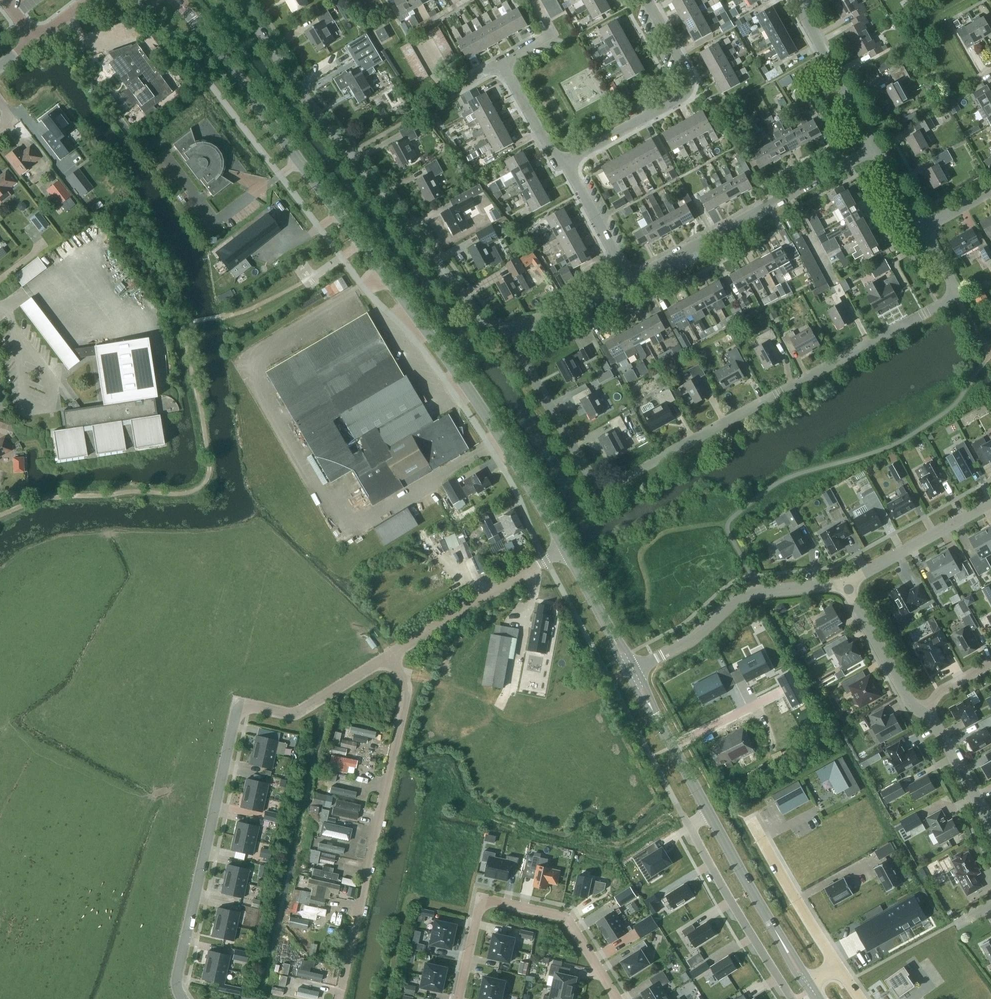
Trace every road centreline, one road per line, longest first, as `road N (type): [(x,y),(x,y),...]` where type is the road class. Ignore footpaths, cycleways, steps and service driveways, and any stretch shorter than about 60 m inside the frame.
road 1 (tertiary): [(565,548),(437,345),(177,0)]
road 2 (residential): [(518,328),(534,379),(605,487),(956,297),(920,228)]
road 3 (residential): [(390,655),(297,712),(238,704),(178,974),(183,998)]
road 4 (residential): [(240,0),(304,97),(482,320),(518,328)]
road 5 (tertiary): [(810,987),(632,670)]
road 6 (unclassified): [(338,998),(407,692),(390,655)]
road 7 (residential): [(630,281),(876,147)]
road 8 (residential): [(618,998),(566,917),(492,900),(479,908),(459,998)]
road 9 (residential): [(556,163),(687,95),(694,83),(647,0)]
road 10 (residential): [(632,670),(747,594),(847,584)]
road 11 (unclassified): [(390,655),(565,548)]
road 12 (residential): [(838,968),(752,820)]
road 13 (residential): [(876,147),(806,22),(809,0)]
road 14 (residential): [(847,584),(990,502)]
road 15 (residential): [(847,584),(906,699),(923,711)]
road 16 (residential): [(630,281),(571,176),(556,163)]
road 17 (tertiary): [(632,670),(565,548)]
road 18 (residential): [(923,711),(990,827)]
road 19 (residential): [(518,328),(572,313),(630,281)]

